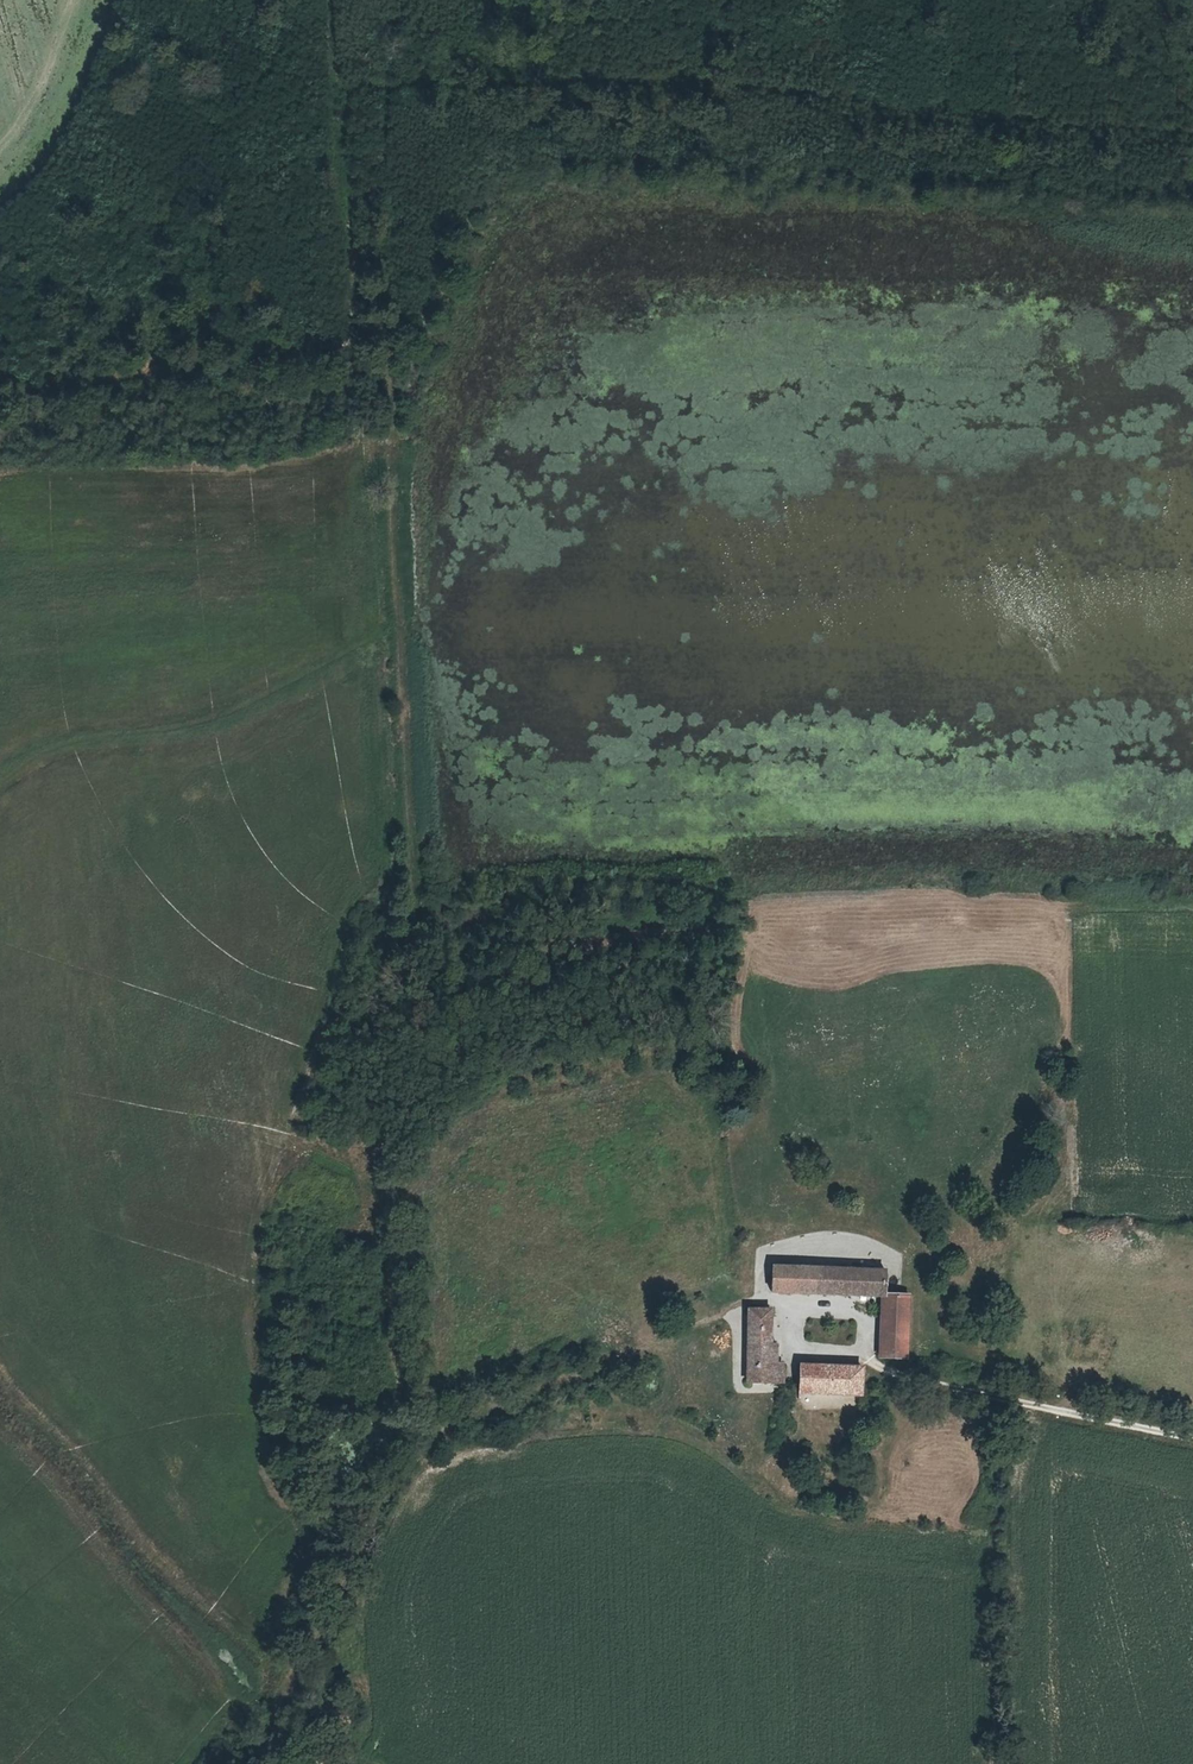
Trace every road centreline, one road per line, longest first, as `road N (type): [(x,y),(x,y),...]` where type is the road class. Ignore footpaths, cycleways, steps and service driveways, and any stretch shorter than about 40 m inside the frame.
road 1 (unclassified): [(882,1372),(1192,1442)]

